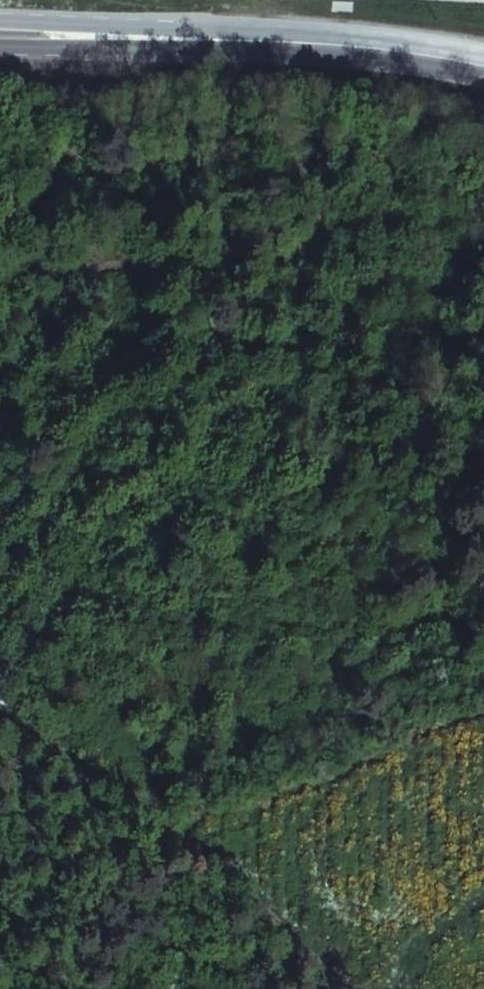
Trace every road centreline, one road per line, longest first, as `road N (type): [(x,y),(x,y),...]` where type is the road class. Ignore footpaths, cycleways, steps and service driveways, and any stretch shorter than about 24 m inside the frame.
road 1 (secondary): [(0,31),(341,47),(483,68)]

